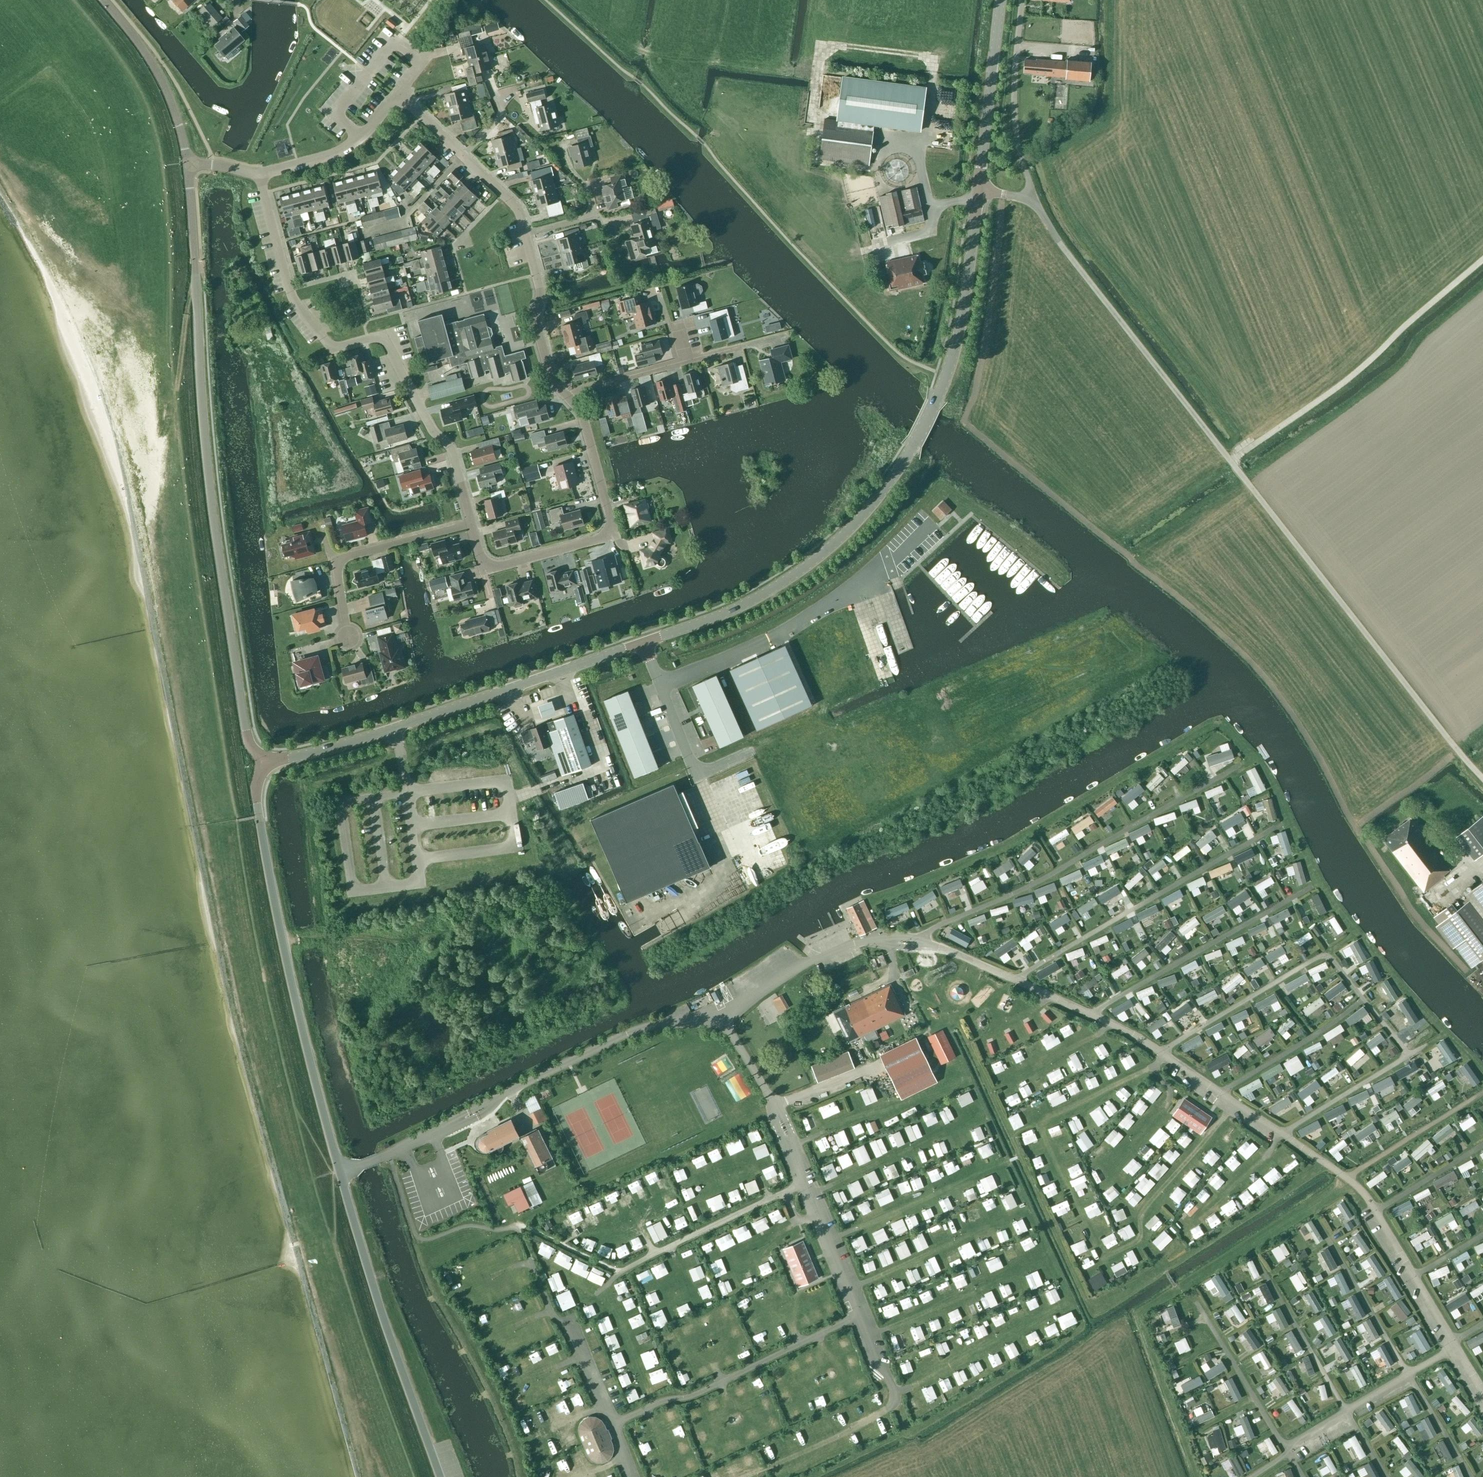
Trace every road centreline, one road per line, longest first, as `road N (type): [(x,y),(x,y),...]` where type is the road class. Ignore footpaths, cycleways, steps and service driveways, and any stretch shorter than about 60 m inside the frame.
road 1 (tertiary): [(643,643),(794,575),(894,476),(955,349),(978,190)]
road 2 (tertiary): [(262,764),(245,729),(210,498),(188,164)]
road 3 (residential): [(472,524),(451,447),(433,431),(380,335),(332,348),(292,297),(260,173)]
road 4 (tertiary): [(339,1169),(282,943),(259,815),(262,764)]
road 5 (tertiary): [(262,764),(643,643)]
road 6 (tertiary): [(439,1476),(339,1169)]
road 7 (residential): [(472,524),(484,570),(604,539),(611,524),(582,415),(569,400)]
road 8 (unclassified): [(659,684),(816,612),(931,522)]
road 9 (track): [(1138,1238),(1099,1254),(1043,1124),(1148,1067)]
road 10 (residential): [(1022,0),(1014,110),(1031,196)]
road 11 (track): [(1224,1115),(1141,1214),(1138,1238),(1163,1268)]
road 12 (tertiary): [(978,190),(1001,0)]
road 13 (track): [(282,943),(360,936),(409,944),(464,921)]
road 14 (tertiary): [(188,164),(164,86),(104,0)]
road 15 (track): [(911,1387),(1070,1299)]
road 16 (residential): [(569,400),(551,380),(534,318),(540,293),(526,233)]
road 17 (track): [(889,1328),(1048,1255)]
road 18 (track): [(872,1278),(1027,1207)]
road 19 (track): [(832,1184),(983,1110)]
road 20 (residential): [(260,173),(339,151),(398,94)]
road 21 (track): [(857,1227),(1006,1161)]
road 22 (track): [(819,1134),(966,1072)]
road 23 (track): [(742,1476),(885,1408)]
road 24 (unclassified): [(659,684),(696,775),(748,753)]
road 25 (residential): [(333,560),(472,524)]
road 26 (residential): [(363,233),(407,222),(406,214),(463,155)]
road 27 (residential): [(569,400),(583,389),(689,360)]
road 28 (track): [(1107,1021),(999,1086)]

